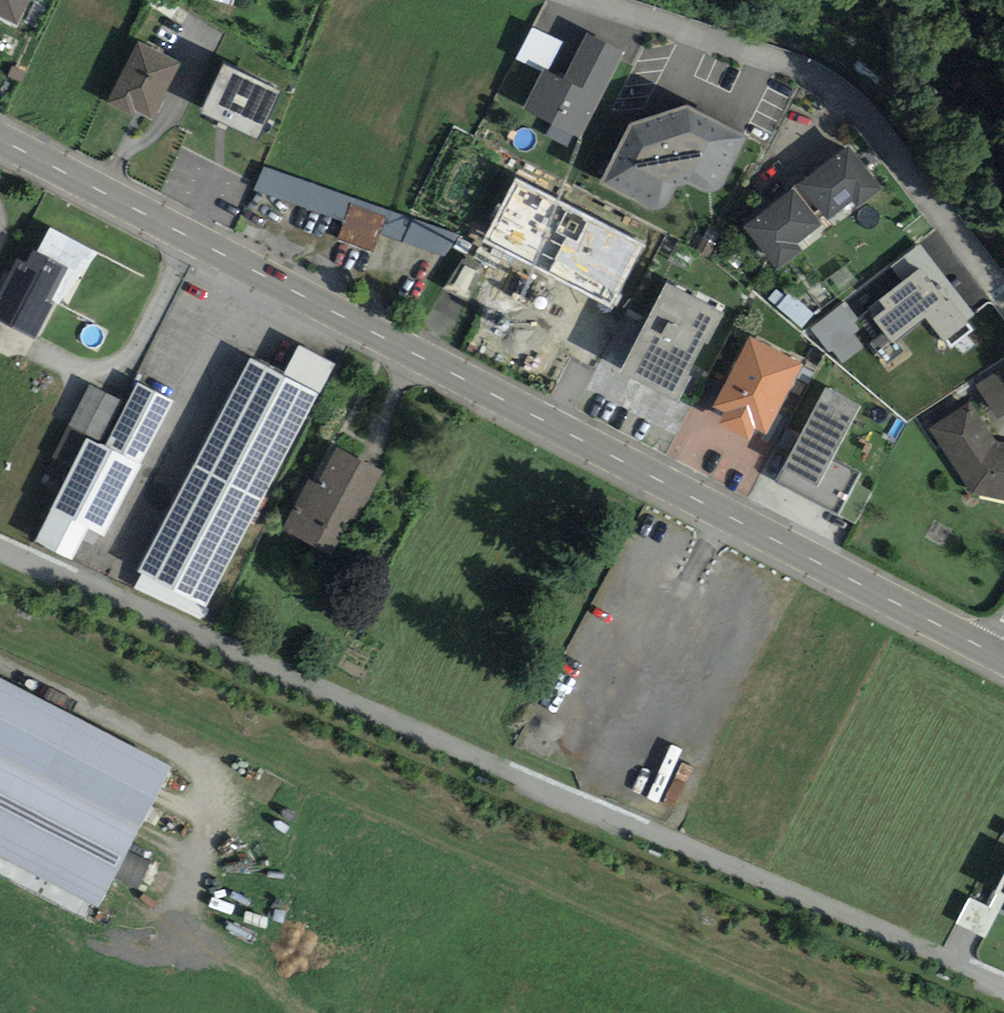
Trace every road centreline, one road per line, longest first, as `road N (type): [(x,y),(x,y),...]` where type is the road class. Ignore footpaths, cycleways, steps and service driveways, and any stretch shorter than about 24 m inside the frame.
road 1 (primary): [(996,654),(0,140)]
road 2 (residential): [(0,546),(1003,984)]
road 3 (residential): [(600,0),(806,67),(872,122),(1003,292)]
road 4 (track): [(200,919),(307,1012)]

